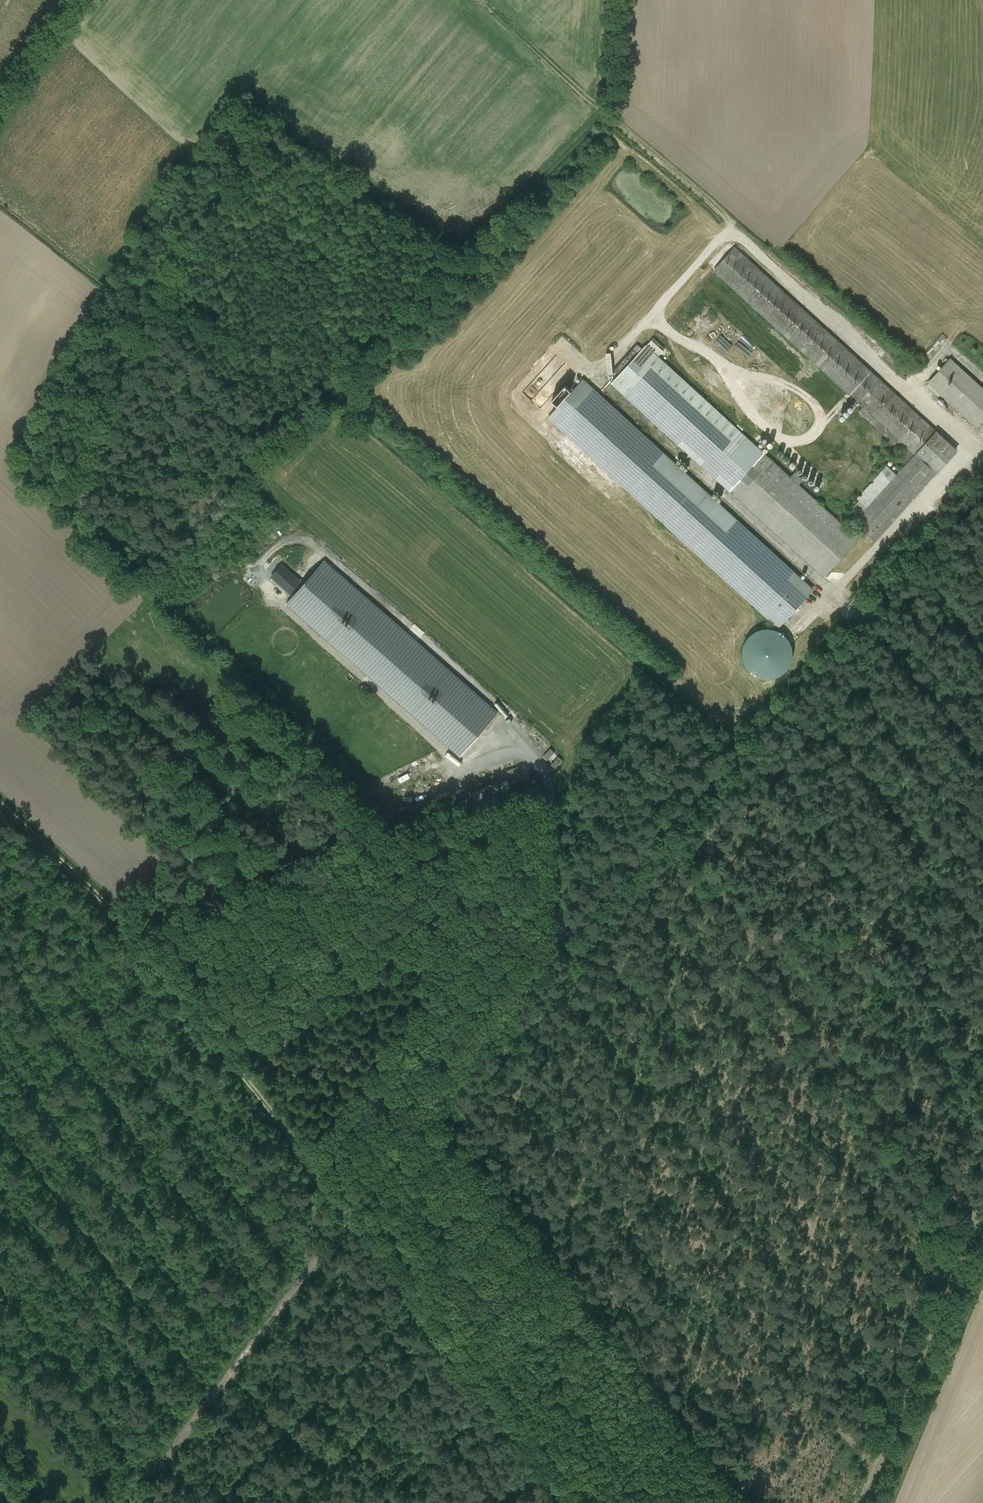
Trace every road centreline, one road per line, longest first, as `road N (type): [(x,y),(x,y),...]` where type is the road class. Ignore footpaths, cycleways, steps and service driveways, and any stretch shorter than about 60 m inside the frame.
road 1 (track): [(588,1502),(358,1220),(686,805),(858,630)]
road 2 (track): [(0,802),(106,902),(358,1220),(283,1283)]

